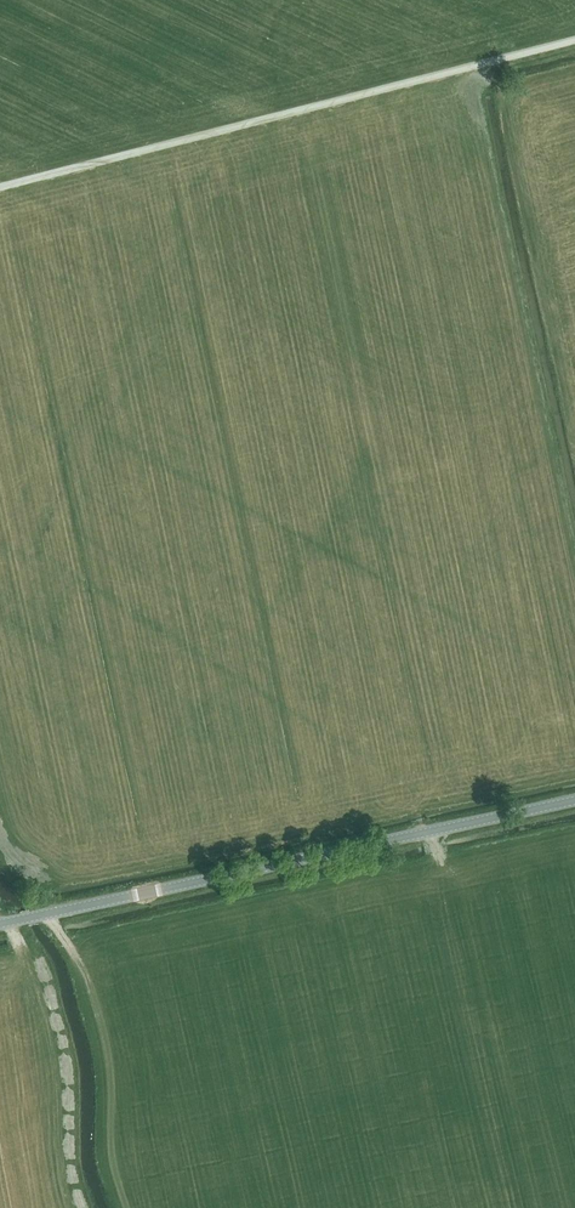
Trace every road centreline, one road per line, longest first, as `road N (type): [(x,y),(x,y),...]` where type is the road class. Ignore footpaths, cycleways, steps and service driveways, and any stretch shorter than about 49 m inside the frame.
road 1 (track): [(574,40),(0,187)]
road 2 (tertiary): [(0,923),(574,800)]

